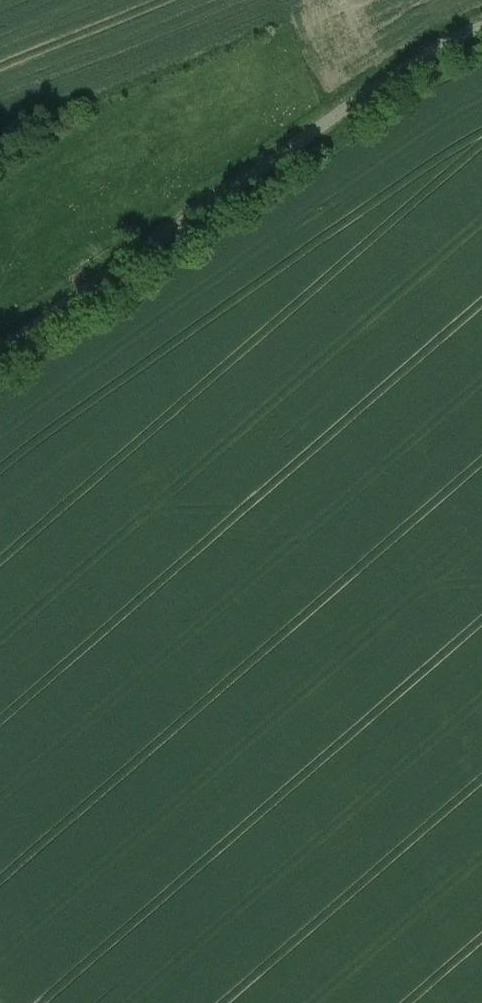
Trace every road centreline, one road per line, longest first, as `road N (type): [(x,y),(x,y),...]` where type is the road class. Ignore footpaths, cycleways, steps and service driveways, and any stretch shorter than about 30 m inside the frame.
road 1 (unclassified): [(481,29),(410,65),(0,347)]

